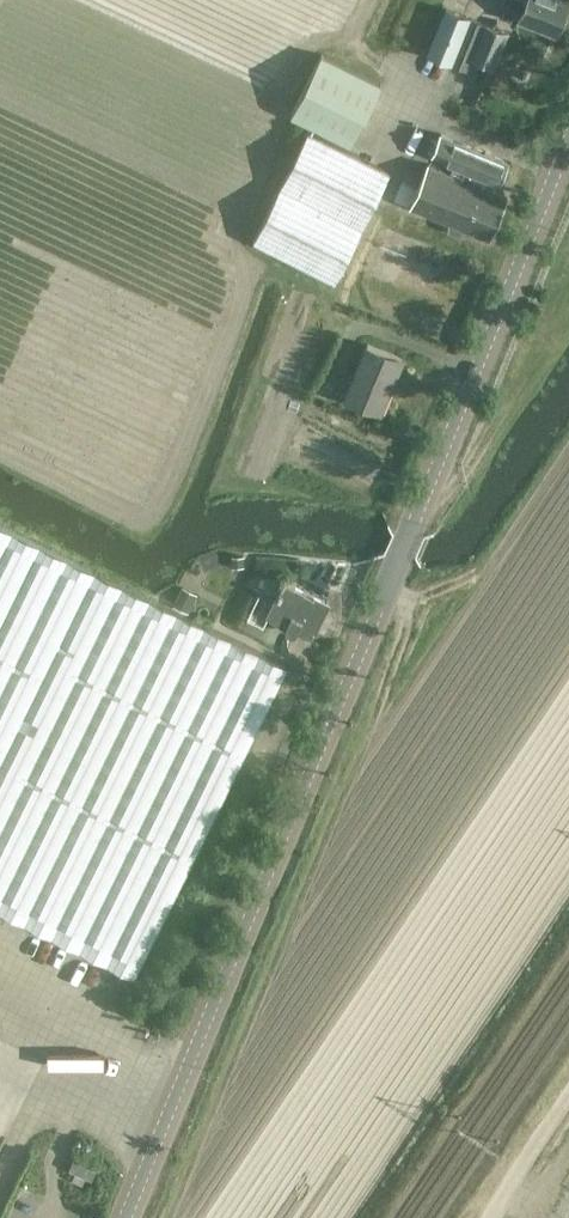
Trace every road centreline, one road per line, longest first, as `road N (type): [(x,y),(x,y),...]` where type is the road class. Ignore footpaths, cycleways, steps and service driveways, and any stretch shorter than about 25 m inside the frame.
road 1 (unclassified): [(125,1217),(568,141)]
road 2 (track): [(382,609),(481,573),(568,442)]
road 3 (unclassified): [(492,1217),(568,1098)]

